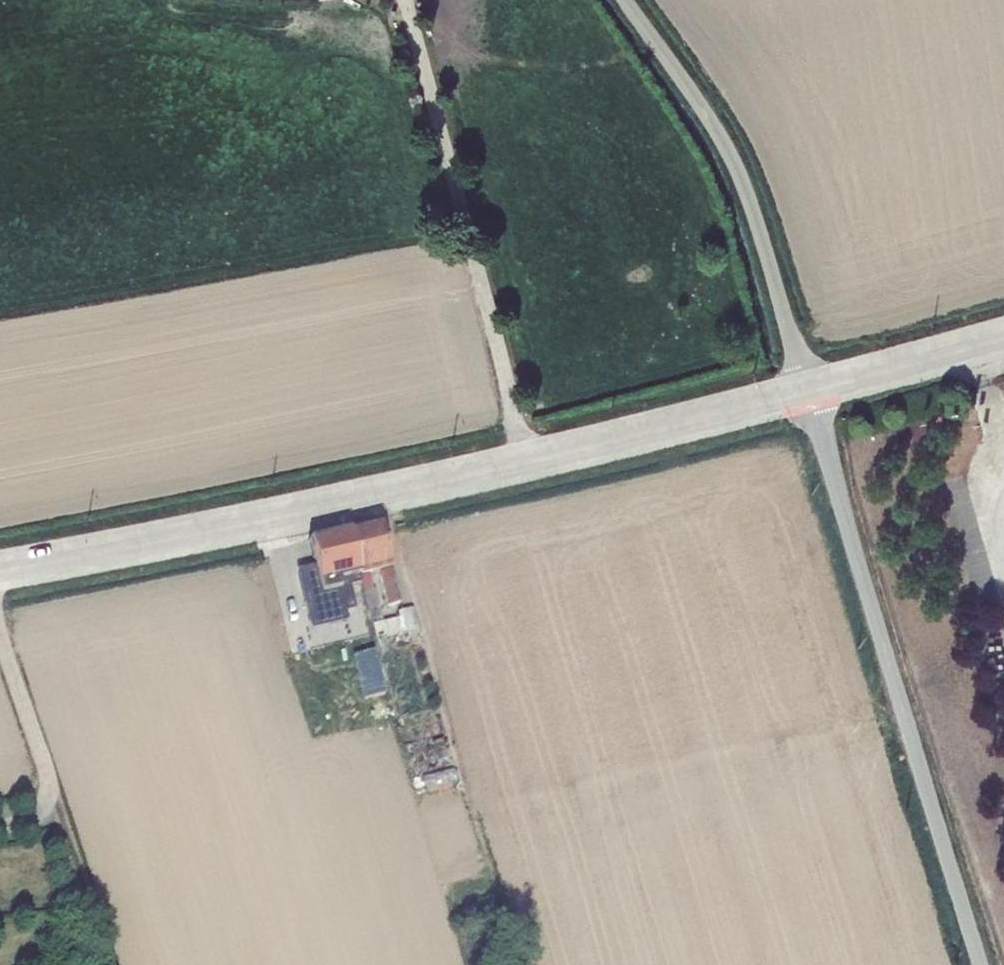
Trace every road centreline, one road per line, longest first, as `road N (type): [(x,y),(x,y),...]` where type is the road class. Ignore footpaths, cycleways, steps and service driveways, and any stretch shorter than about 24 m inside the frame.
road 1 (tertiary): [(0,569),(524,464),(813,387)]
road 2 (unclassified): [(983,964),(813,387)]
road 3 (track): [(524,464),(405,9)]
road 4 (unclassified): [(813,387),(722,138),(627,0)]
road 5 (tertiary): [(813,387),(1003,330)]
road 6 (track): [(0,627),(46,789)]

